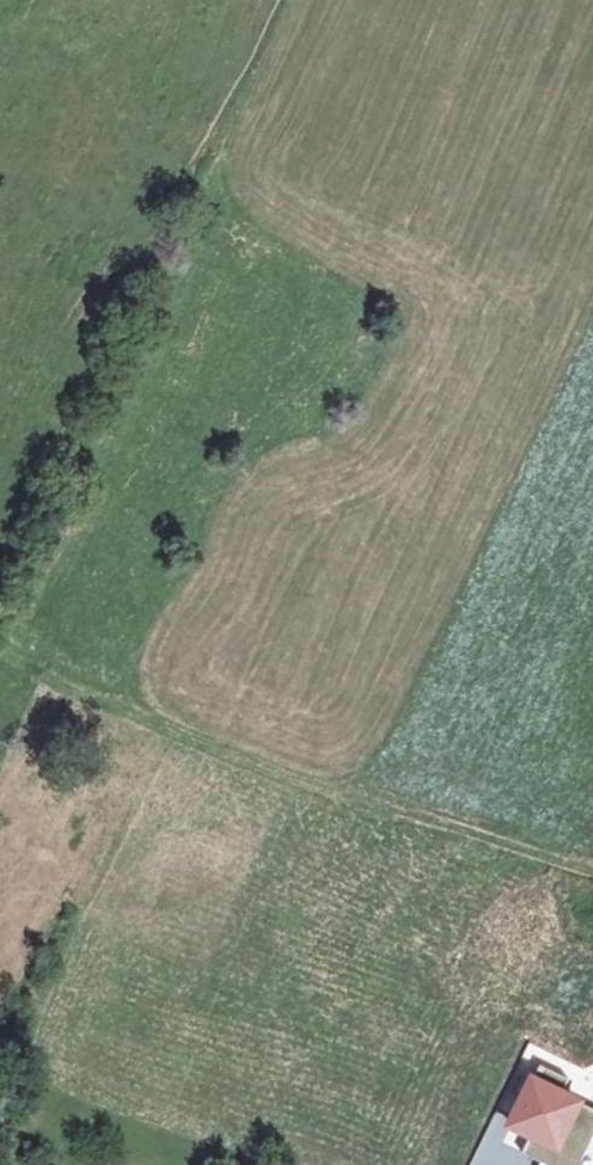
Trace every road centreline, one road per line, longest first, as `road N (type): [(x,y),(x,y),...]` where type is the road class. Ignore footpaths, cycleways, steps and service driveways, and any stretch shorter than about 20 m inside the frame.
road 1 (track): [(592,878),(251,768),(0,659)]

